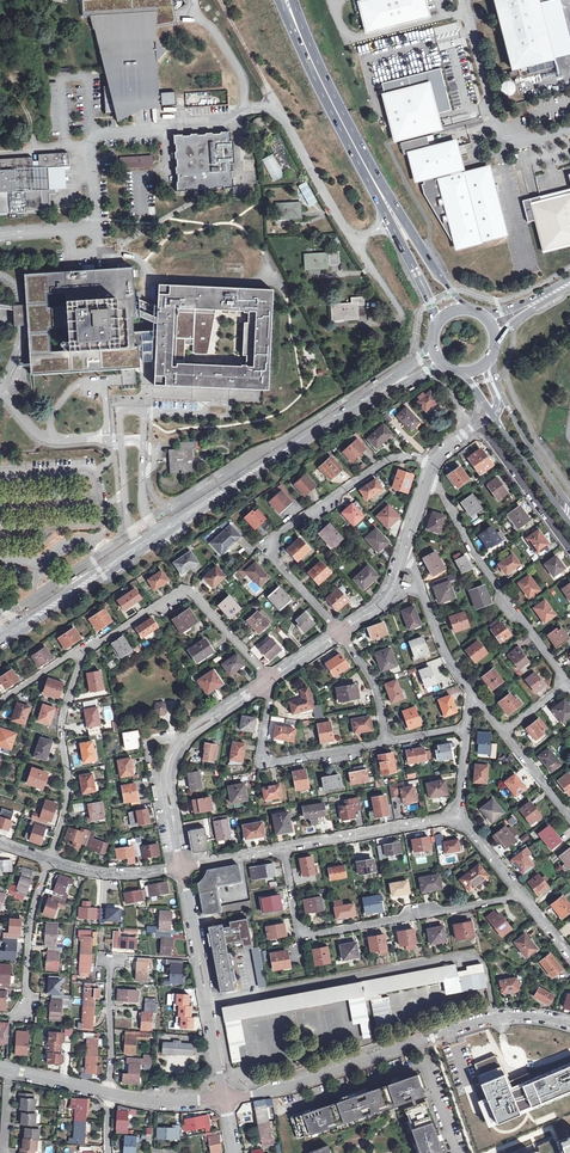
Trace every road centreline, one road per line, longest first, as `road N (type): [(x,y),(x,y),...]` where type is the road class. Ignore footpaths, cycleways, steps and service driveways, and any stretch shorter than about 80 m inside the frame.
road 1 (secondary): [(0,646),(330,425),(445,365)]
road 2 (secondary): [(432,343),(383,385),(0,635)]
road 3 (residential): [(224,1097),(286,1088),(493,1018),(569,1025)]
road 4 (secondary): [(281,0),(437,321)]
road 5 (secondary): [(465,307),(361,144),(294,0)]
road 6 (residential): [(522,897),(307,934),(297,925),(284,847)]
road 7 (residential): [(434,465),(414,456),(382,463),(275,538),(275,558),(340,632)]
road 8 (residential): [(431,476),(482,570),(567,683)]
road 9 (residential): [(267,681),(173,753),(166,775),(182,868)]
road 10 (residential): [(267,681),(193,597),(179,597),(85,652)]
road 11 (residential): [(182,868),(224,1097)]
road 12 (residential): [(85,652),(63,712),(69,774),(49,860)]
road 13 (residential): [(267,681),(267,760),(386,741)]
road 14 (residential): [(284,847),(459,818)]
road 15 (residential): [(474,424),(569,550)]
road 16 (residential): [(404,550),(469,691)]
road 17 (unclassified): [(498,150),(462,0)]
road 18 (residential): [(49,860),(32,916),(23,1011)]
road 19 (tertiary): [(493,417),(569,530)]
road 20 (residential): [(49,860),(113,874),(182,868)]
road 21 (residential): [(110,962),(108,1092)]
road 22 (track): [(220,0),(280,111)]
road 23 (unclassified): [(498,150),(528,270)]
road 24 (tertiary): [(569,500),(504,398)]
road 25 (residential): [(340,632),(375,684),(386,741)]

